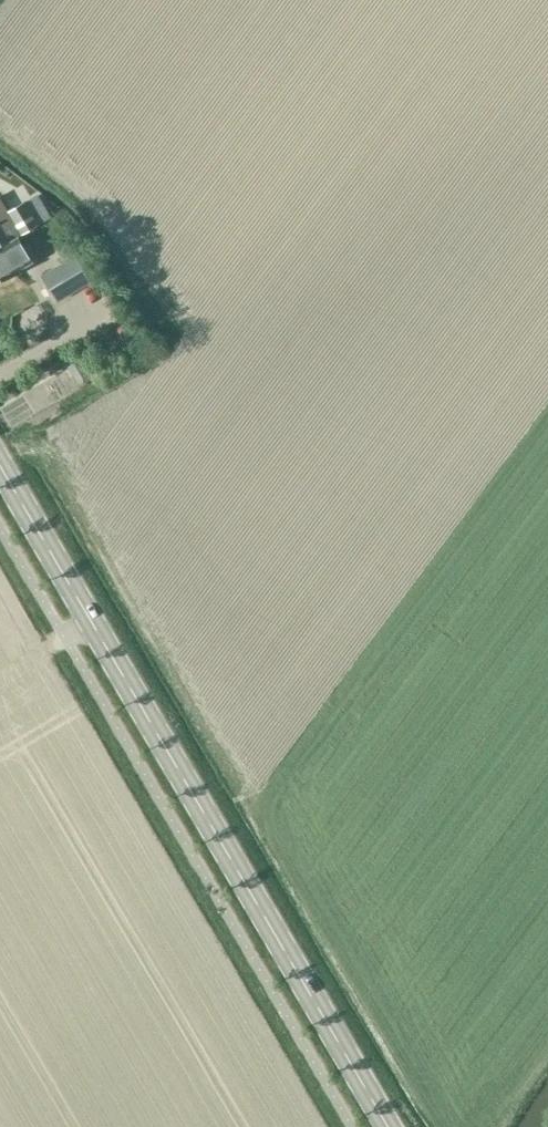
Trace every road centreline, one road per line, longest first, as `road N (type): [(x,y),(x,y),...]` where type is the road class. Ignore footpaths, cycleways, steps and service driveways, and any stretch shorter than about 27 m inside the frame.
road 1 (tertiary): [(388,1126),(0,465)]

